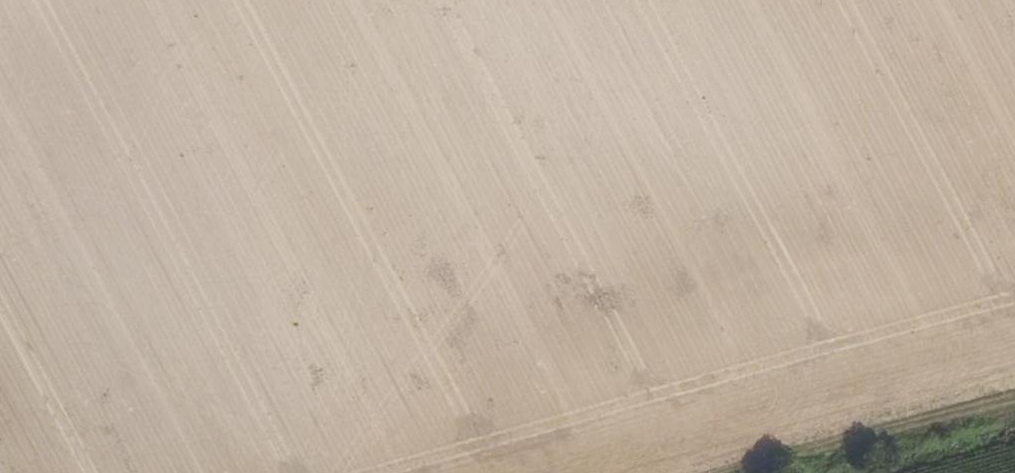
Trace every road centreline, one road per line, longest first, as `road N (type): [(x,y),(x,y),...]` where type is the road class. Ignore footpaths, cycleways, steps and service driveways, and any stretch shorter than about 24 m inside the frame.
road 1 (track): [(822,472),(1014,417)]

